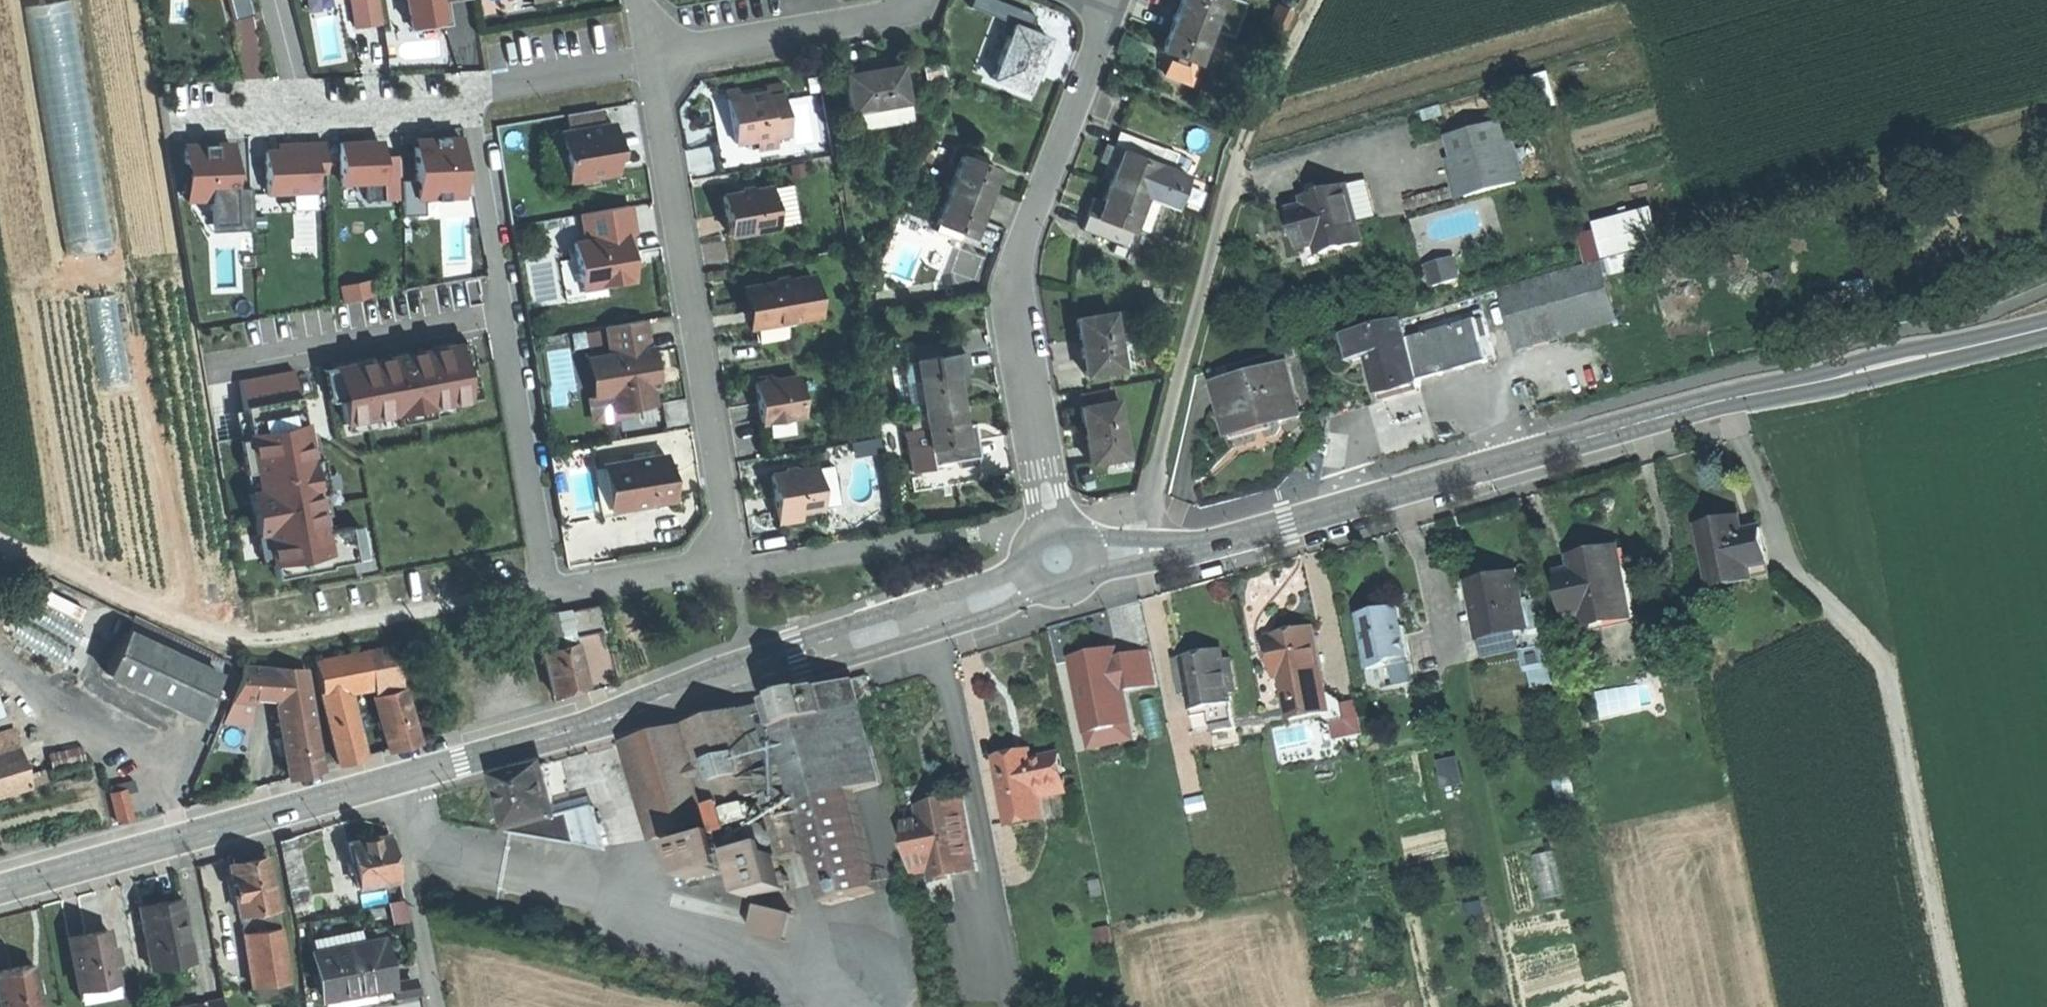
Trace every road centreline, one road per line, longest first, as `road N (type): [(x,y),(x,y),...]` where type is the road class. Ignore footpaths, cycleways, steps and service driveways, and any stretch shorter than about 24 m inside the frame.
road 1 (secondary): [(2046,328),(1735,398),(1285,523)]
road 2 (track): [(1735,398),(1777,538),(1796,572),(1884,664),(1961,1006)]
road 3 (residential): [(1053,531),(1017,312),(1017,269),(1113,3)]
road 4 (residential): [(716,557),(725,514),(648,59)]
road 5 (residential): [(502,313),(549,593),(692,570),(716,557)]
road 6 (secondary): [(391,782),(0,888)]
road 7 (secondary): [(757,670),(391,782)]
road 8 (residential): [(1053,531),(1005,530),(747,568),(716,557)]
road 9 (secondary): [(757,670),(988,599),(1059,560)]
road 10 (residential): [(502,313),(210,368)]
road 11 (residential): [(648,59),(878,16),(916,0)]
road 12 (secondary): [(1059,560),(1211,543),(1285,523)]
road 13 (residential): [(391,782),(436,1006)]
road 14 (residential): [(472,101),(502,313)]
road 15 (residential): [(472,101),(494,86),(648,59)]
road 16 (residential): [(305,111),(472,101)]
road 17 (track): [(1242,143),(1314,0)]
road 18 (residential): [(177,120),(305,111)]

